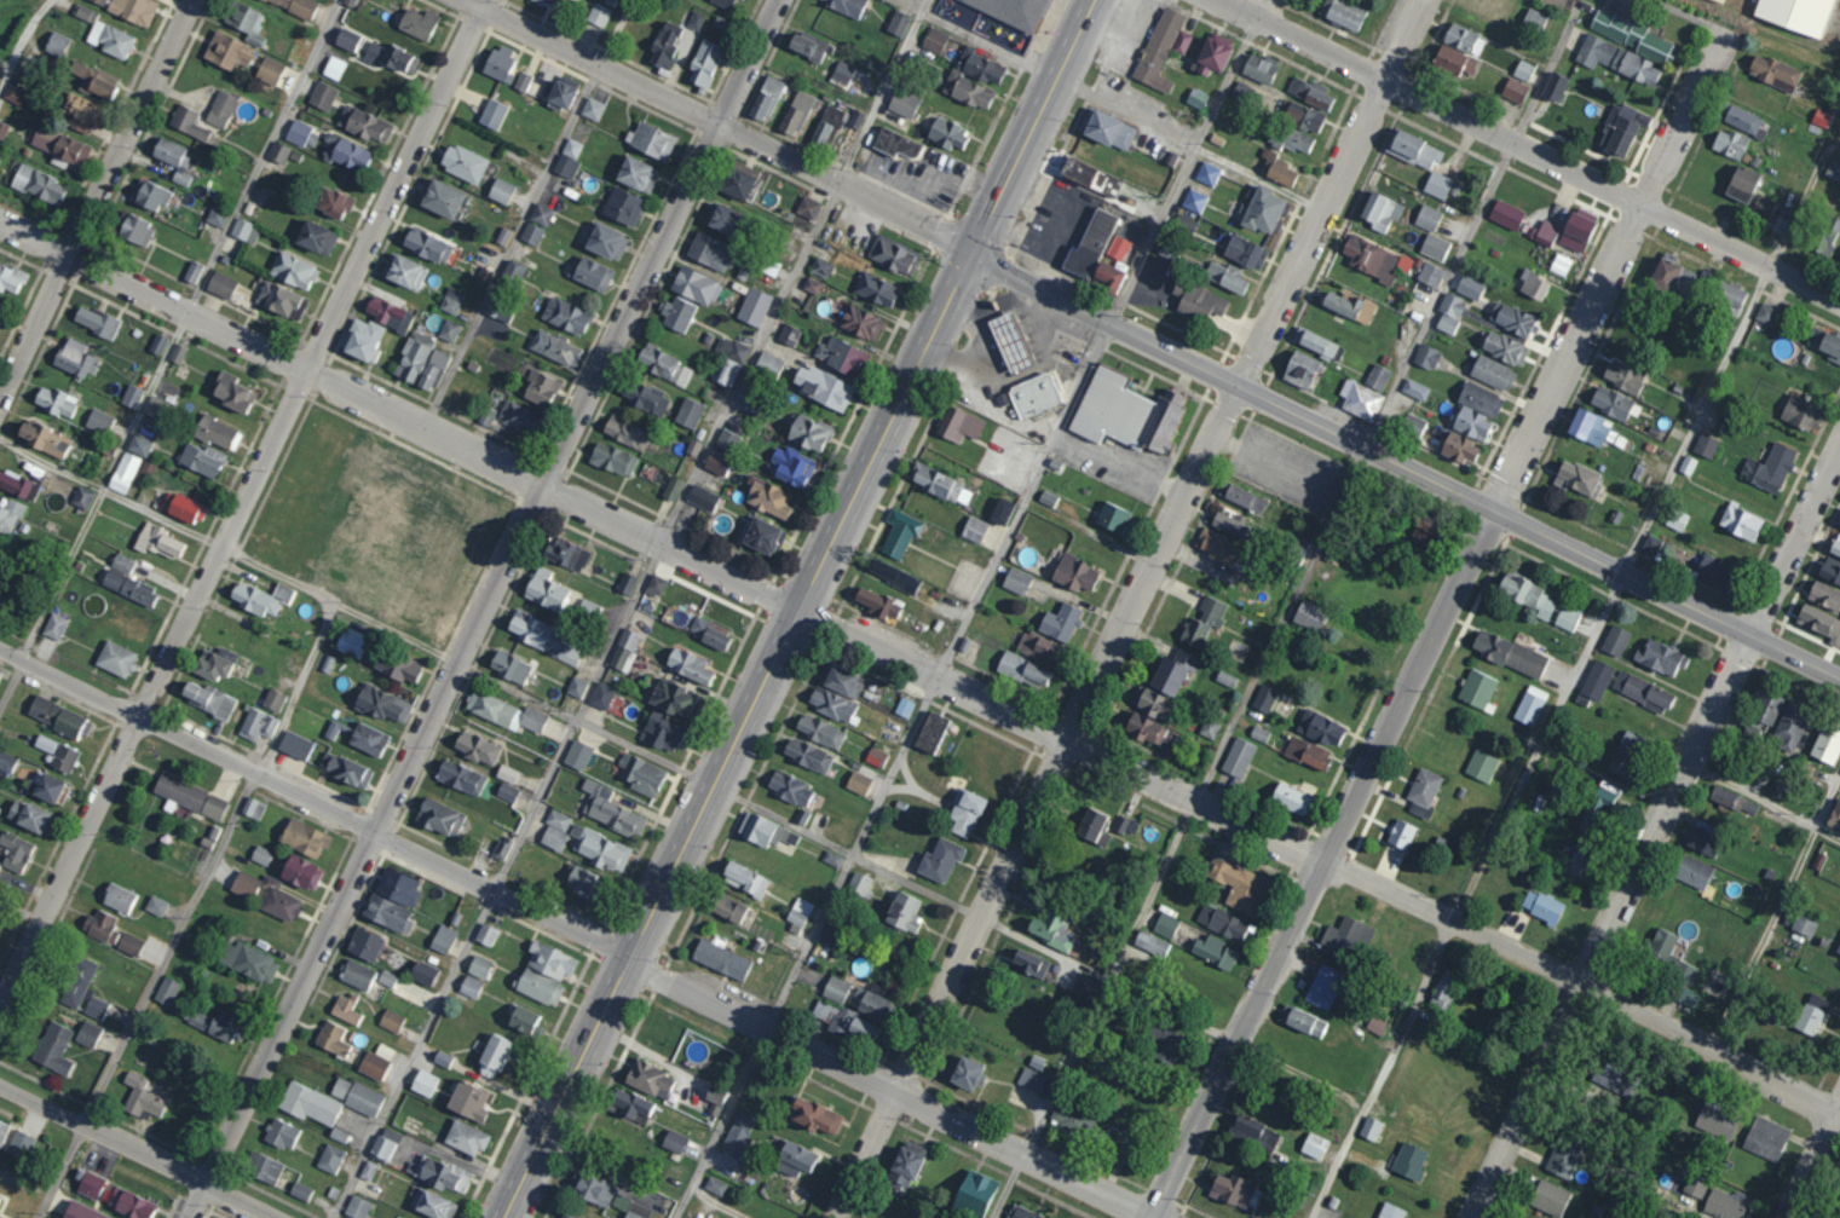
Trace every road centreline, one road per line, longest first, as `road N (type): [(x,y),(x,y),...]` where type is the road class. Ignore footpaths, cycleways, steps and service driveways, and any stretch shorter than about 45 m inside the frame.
road 1 (residential): [(185,1217),(779,0)]
road 2 (residential): [(828,1217),(1421,0)]
road 3 (residential): [(1149,1217),(1721,29)]
road 4 (residential): [(1839,1118),(1323,859),(798,610)]
road 5 (residential): [(0,1003),(489,0)]
road 6 (primary): [(504,1217),(974,250)]
road 7 (secondary): [(1839,682),(1365,446),(1107,329),(974,250)]
road 8 (residential): [(798,610),(0,221)]
road 9 (residential): [(1472,1217),(1839,438)]
road 10 (residential): [(1839,301),(1208,0)]
road 11 (residential): [(627,956),(0,651)]
road 12 (residential): [(1149,1217),(627,956)]
road 13 (residential): [(974,250),(463,0)]
road 14 (residential): [(0,396),(191,0)]
road 15 (residential): [(274,1217),(0,1086)]
road 16 (primary): [(974,250),(1094,0)]
road 17 (residential): [(1780,1217),(1839,1099)]

